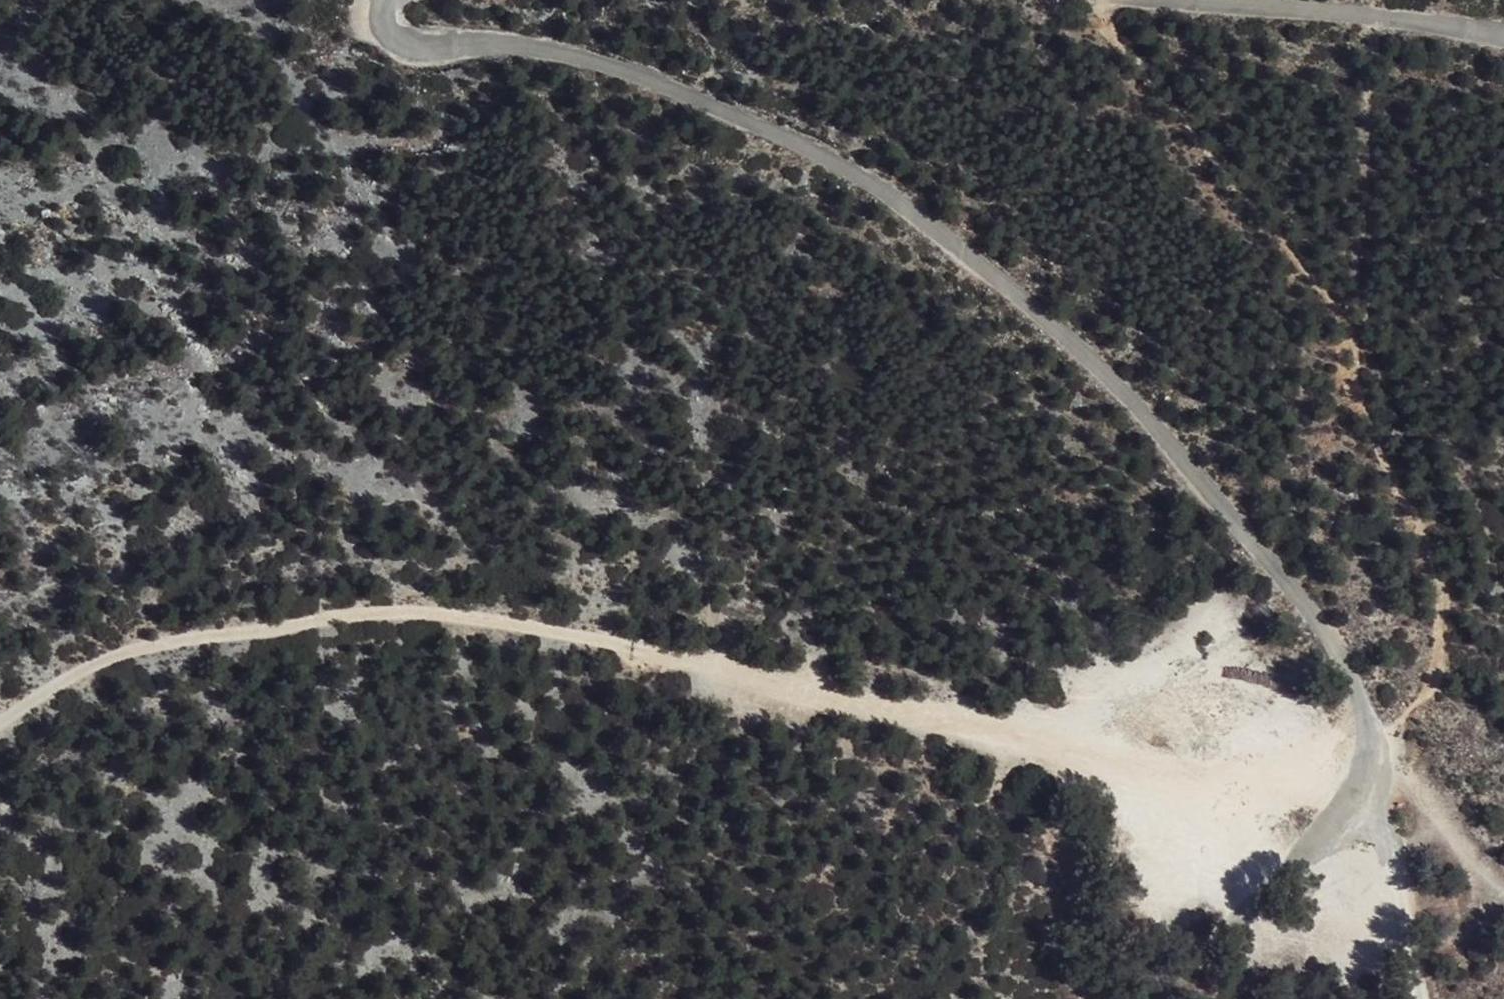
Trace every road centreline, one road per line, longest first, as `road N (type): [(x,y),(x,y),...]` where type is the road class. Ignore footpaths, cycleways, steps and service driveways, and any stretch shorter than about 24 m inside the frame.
road 1 (track): [(0,727),(66,679),(155,643),(416,614),(482,619),(1066,752),(1191,771),(1272,768),(1375,742)]
road 2 (track): [(1375,742),(1354,795),(1330,824),(1193,960)]
road 3 (track): [(1375,742),(1426,998)]
road 4 (track): [(1375,742),(1503,879)]

